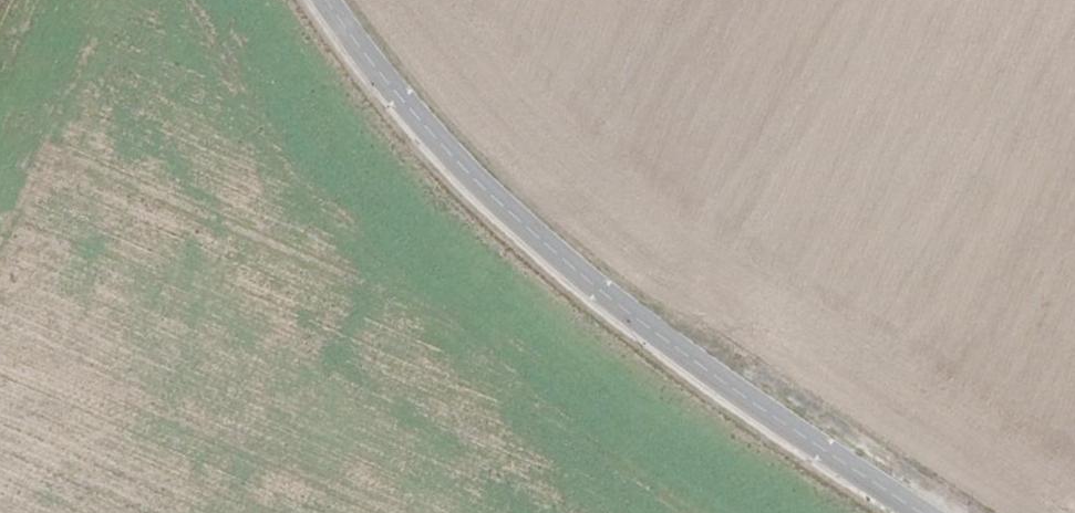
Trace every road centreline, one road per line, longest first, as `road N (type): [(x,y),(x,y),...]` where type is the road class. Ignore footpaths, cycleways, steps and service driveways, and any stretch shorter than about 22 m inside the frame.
road 1 (tertiary): [(914,512),(753,407),(533,236),(350,42),(322,0)]

